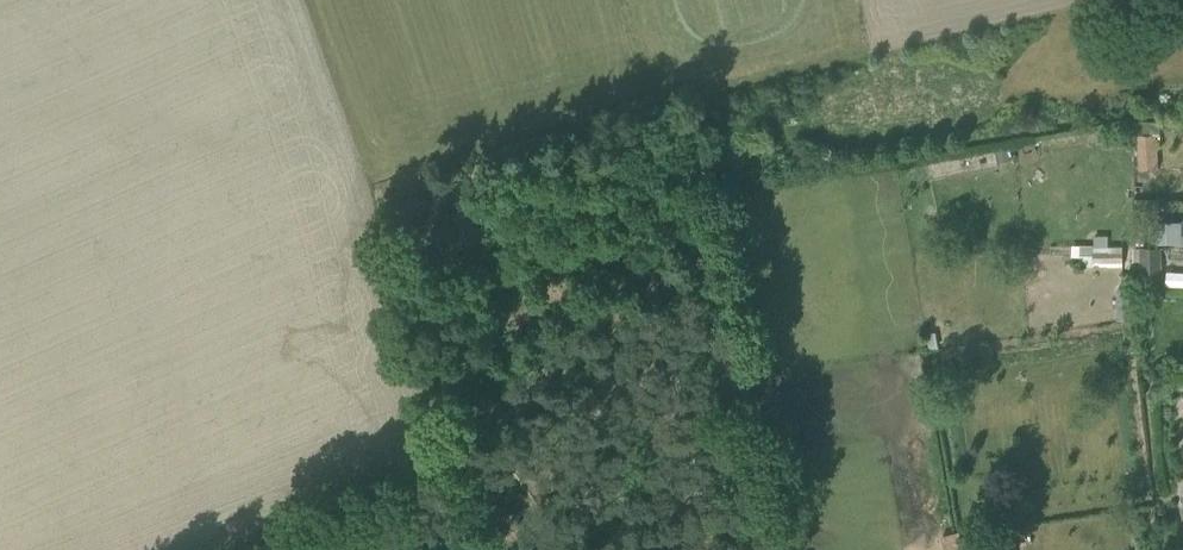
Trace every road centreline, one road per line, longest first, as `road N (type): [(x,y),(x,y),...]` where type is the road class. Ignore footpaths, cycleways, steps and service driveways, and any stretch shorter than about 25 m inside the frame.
road 1 (track): [(786,549),(707,123)]

